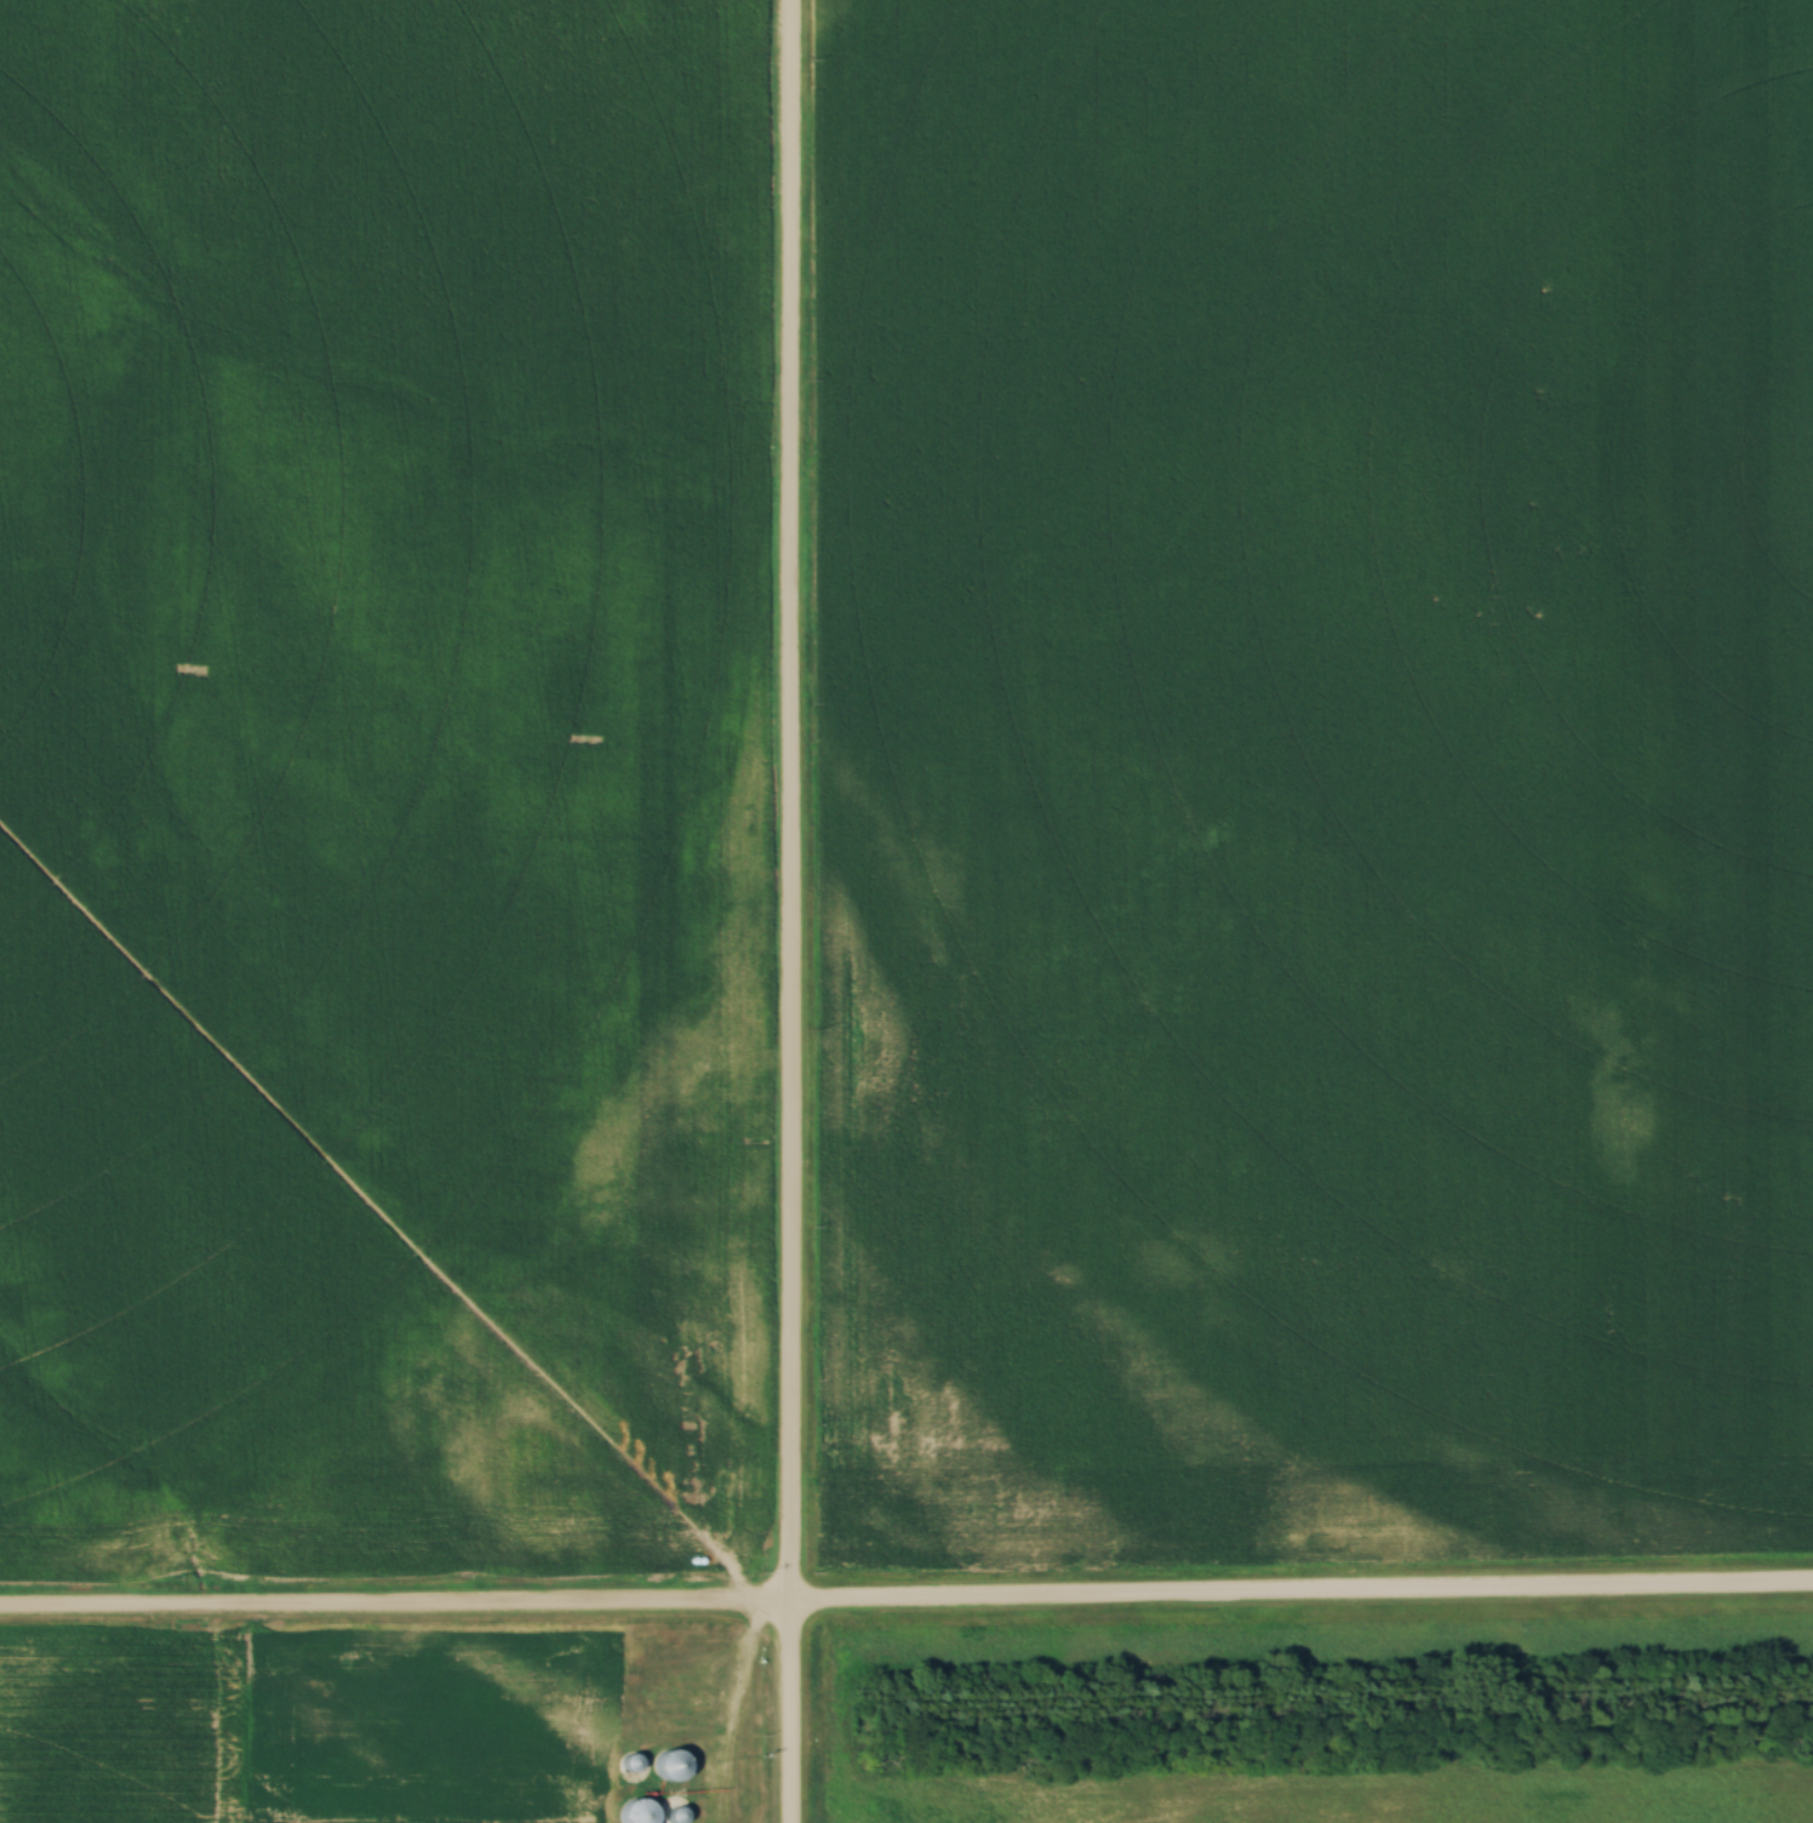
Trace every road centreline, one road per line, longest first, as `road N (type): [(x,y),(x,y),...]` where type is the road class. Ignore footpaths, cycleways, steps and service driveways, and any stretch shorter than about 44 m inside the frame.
road 1 (residential): [(789,1822),(788,0)]
road 2 (residential): [(0,1615),(1812,1591)]

